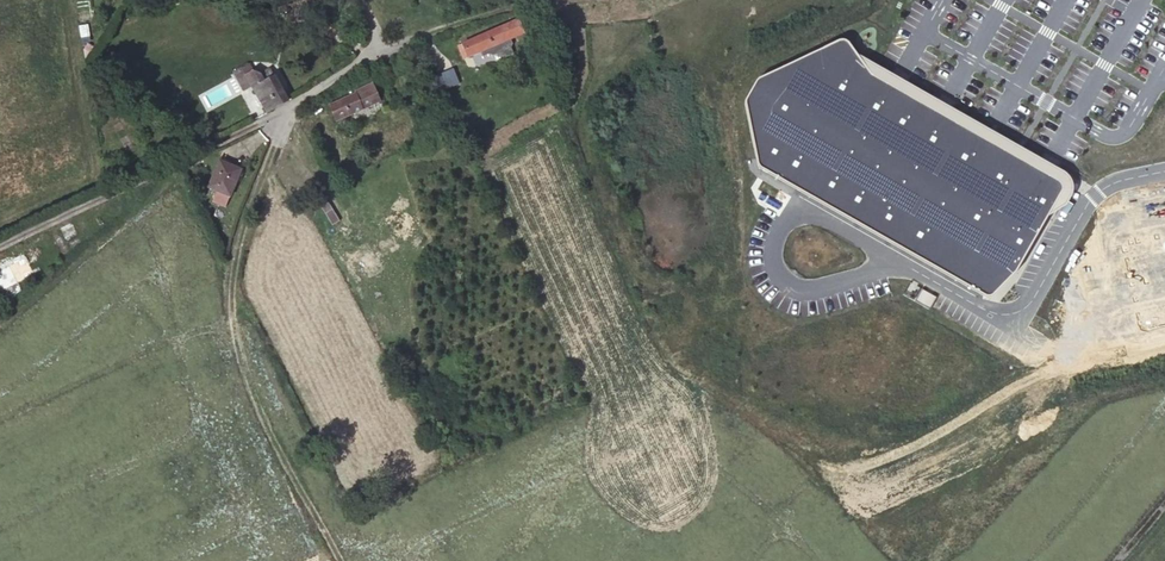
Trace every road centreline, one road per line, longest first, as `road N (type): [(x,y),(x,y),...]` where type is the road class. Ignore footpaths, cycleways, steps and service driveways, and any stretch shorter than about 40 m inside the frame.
road 1 (track): [(327,539),(228,332),(237,229),(272,119)]
road 2 (unclassified): [(1164,172),(1096,195),(1031,302),(1013,314),(984,311),(885,256)]
road 3 (track): [(0,315),(91,245),(165,169),(272,119)]
road 4 (unclassified): [(885,256),(807,212),(792,216),(772,248),(778,278),(795,290),(879,266)]
road 5 (track): [(0,248),(165,169)]
road 6 (residential): [(272,119),(363,58),(370,41),(356,0)]

